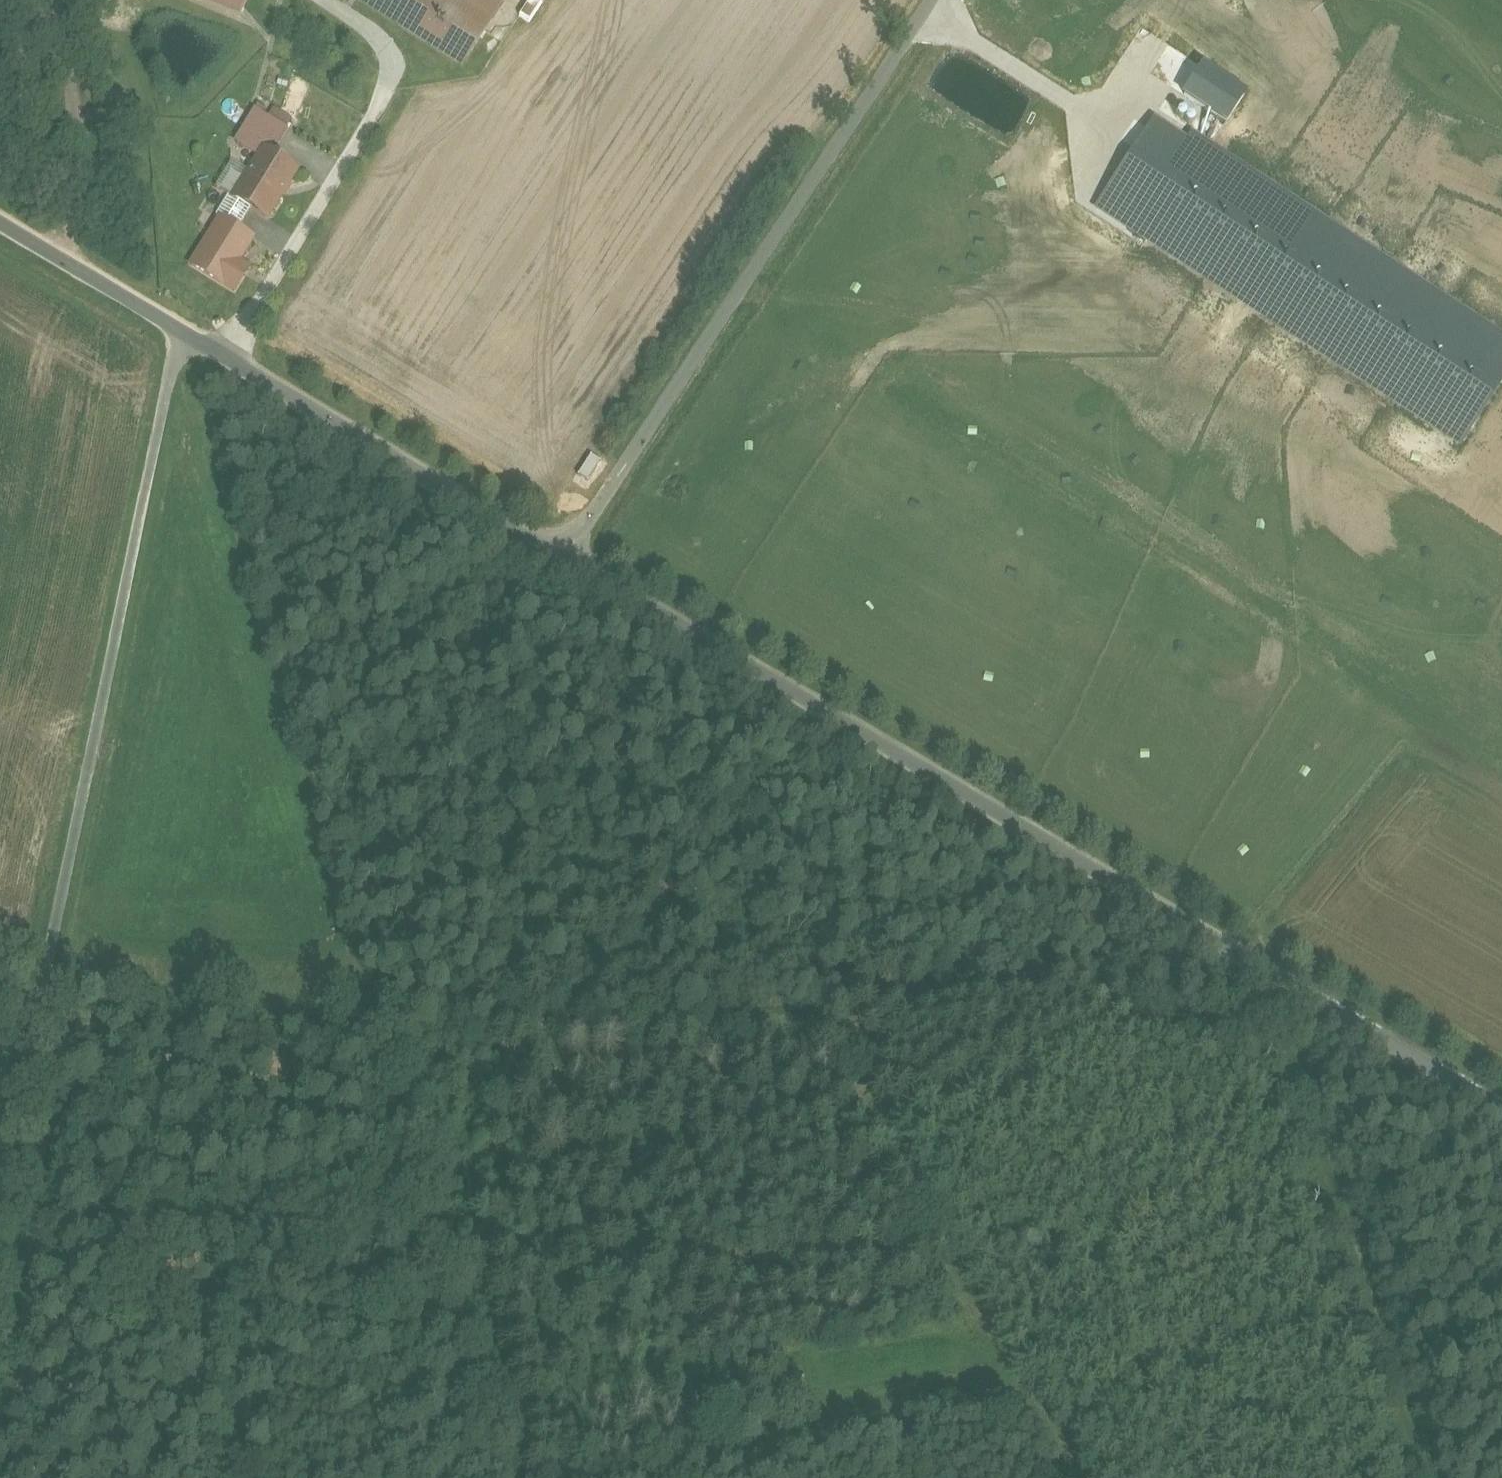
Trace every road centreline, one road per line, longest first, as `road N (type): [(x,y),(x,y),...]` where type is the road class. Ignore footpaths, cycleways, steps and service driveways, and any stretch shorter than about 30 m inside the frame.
road 1 (unclassified): [(1501,1112),(565,566)]
road 2 (unclassified): [(183,338),(0,1210)]
road 3 (unclassified): [(938,0),(565,566)]
road 4 (unclassified): [(565,566),(183,338)]
road 5 (unclassified): [(183,338),(0,228)]

